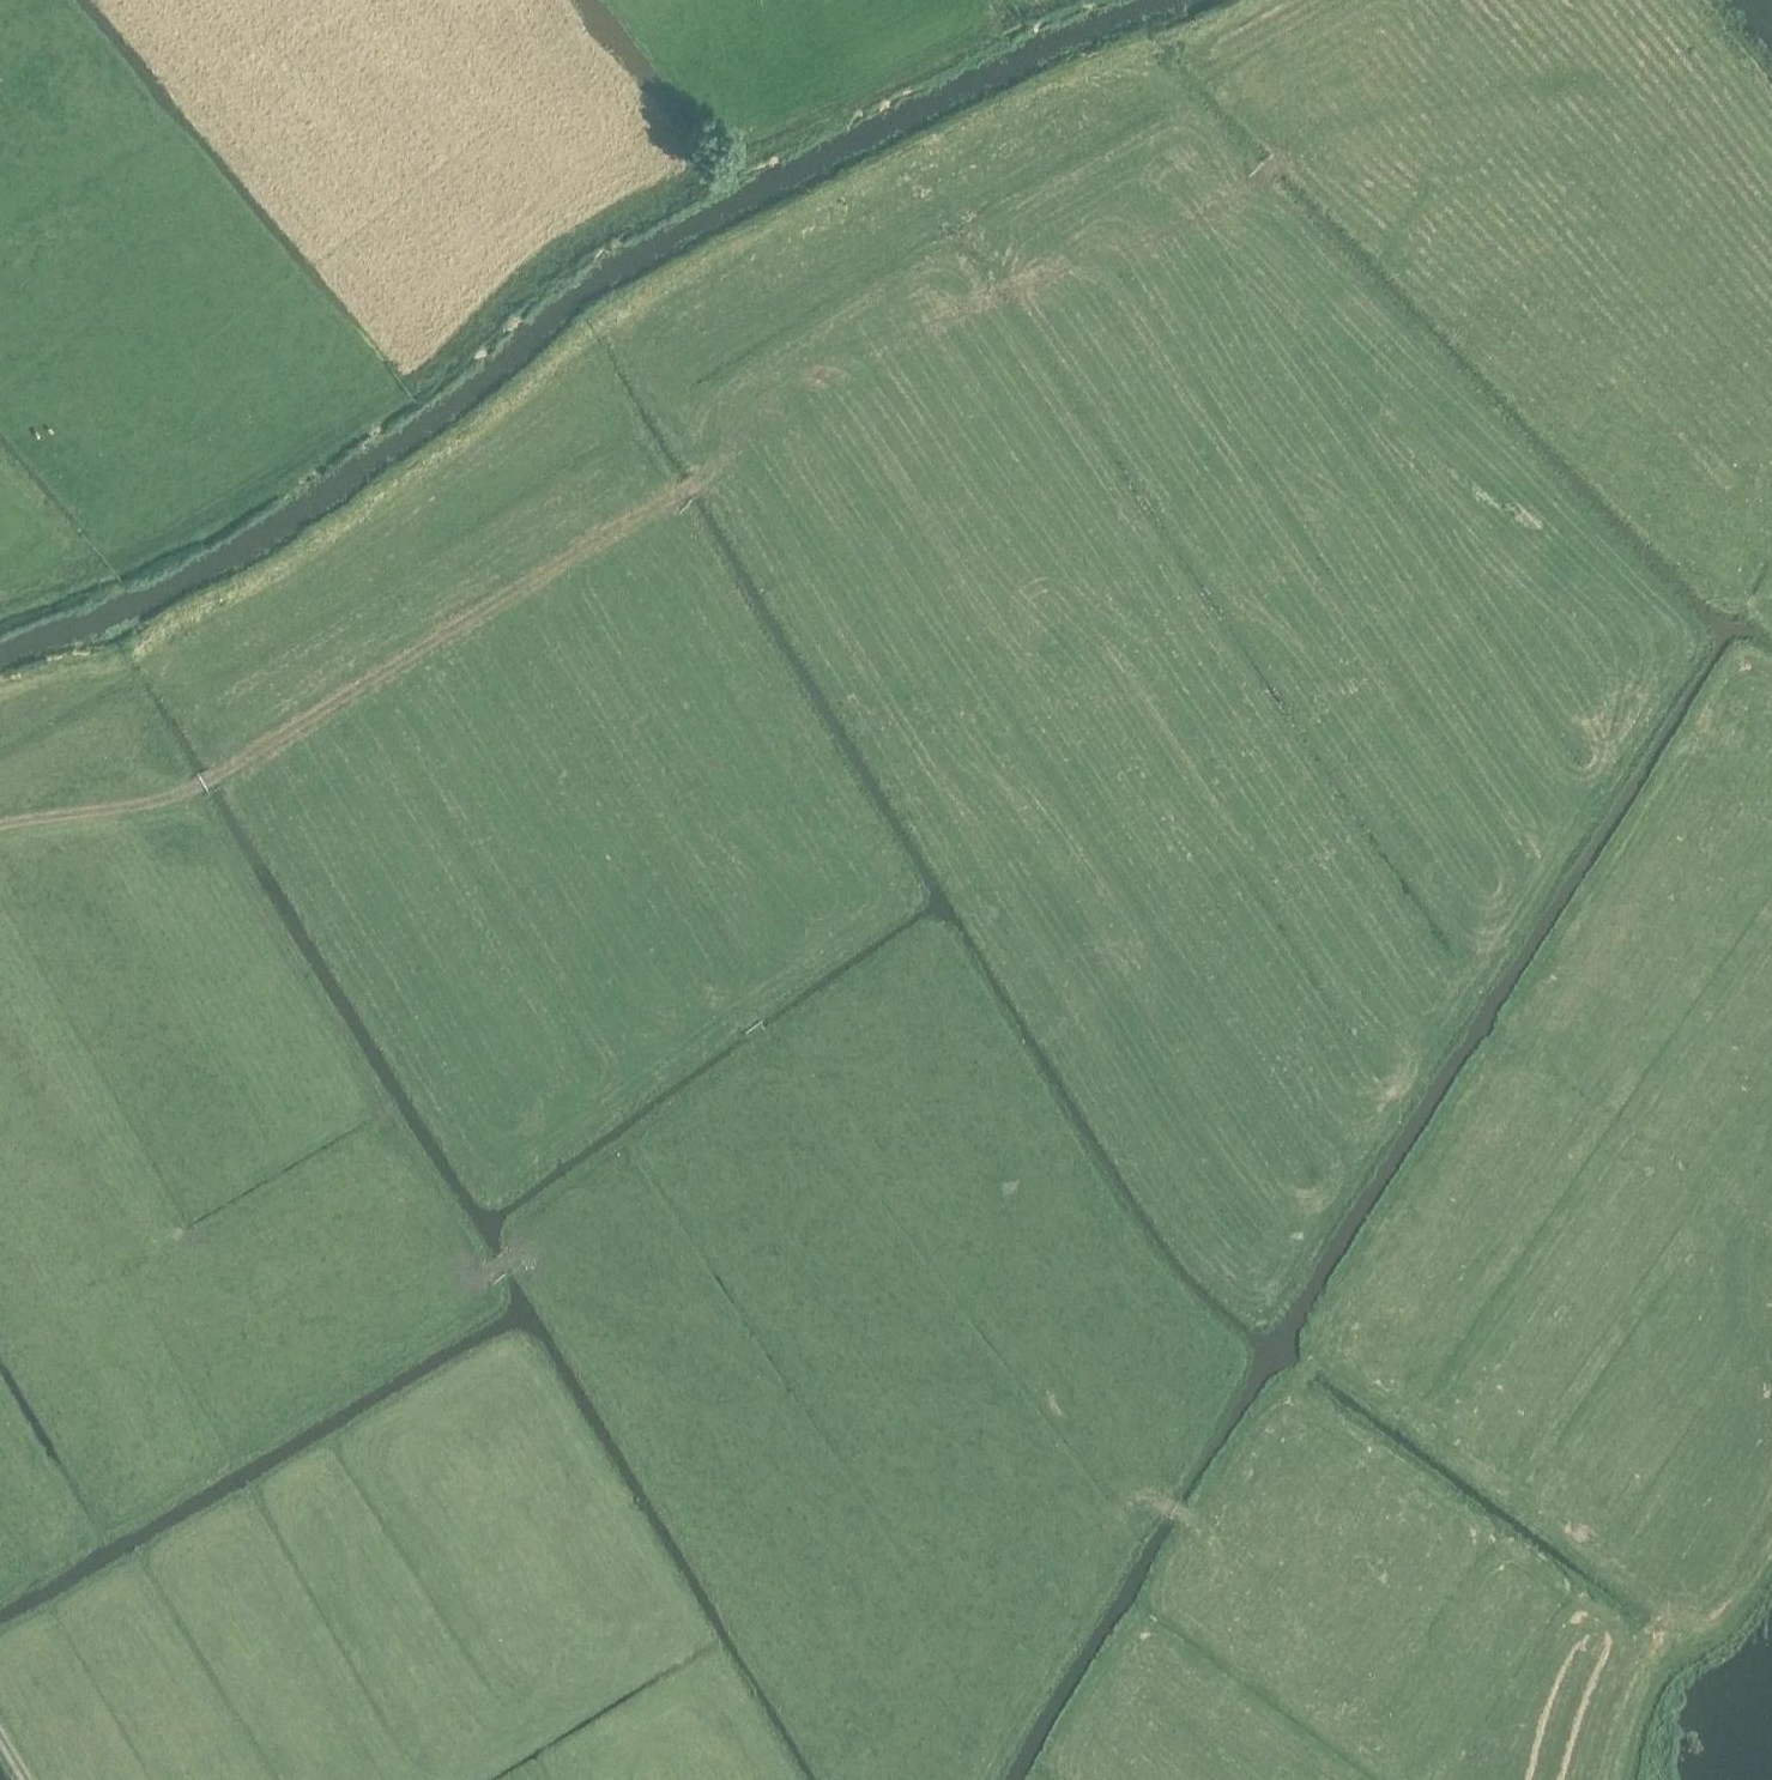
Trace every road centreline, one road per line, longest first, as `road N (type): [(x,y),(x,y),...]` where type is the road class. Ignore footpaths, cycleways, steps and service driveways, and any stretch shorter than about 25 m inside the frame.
road 1 (track): [(1010,3),(542,251),(415,384),(117,564),(0,595)]
road 2 (track): [(0,827),(162,799),(217,772),(702,479)]

